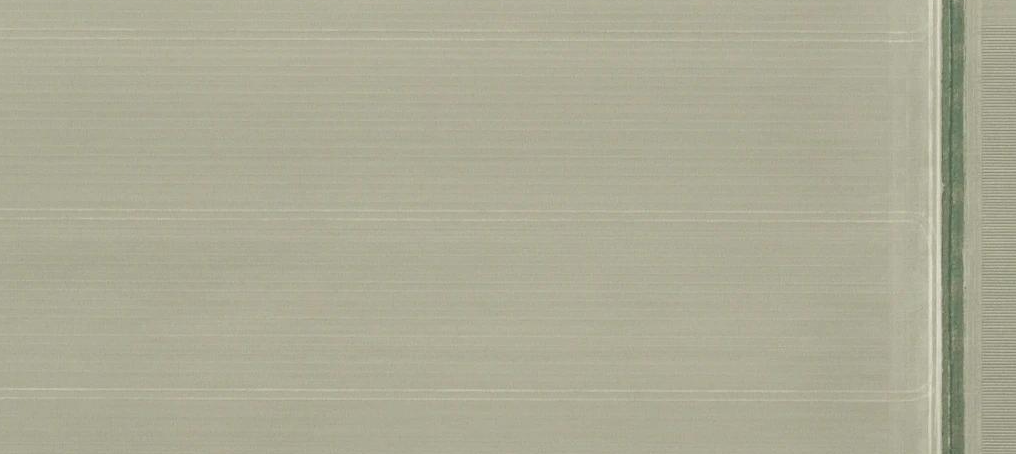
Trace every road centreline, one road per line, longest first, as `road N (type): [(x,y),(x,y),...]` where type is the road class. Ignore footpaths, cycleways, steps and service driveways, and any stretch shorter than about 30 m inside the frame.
road 1 (track): [(934,453),(934,0)]

